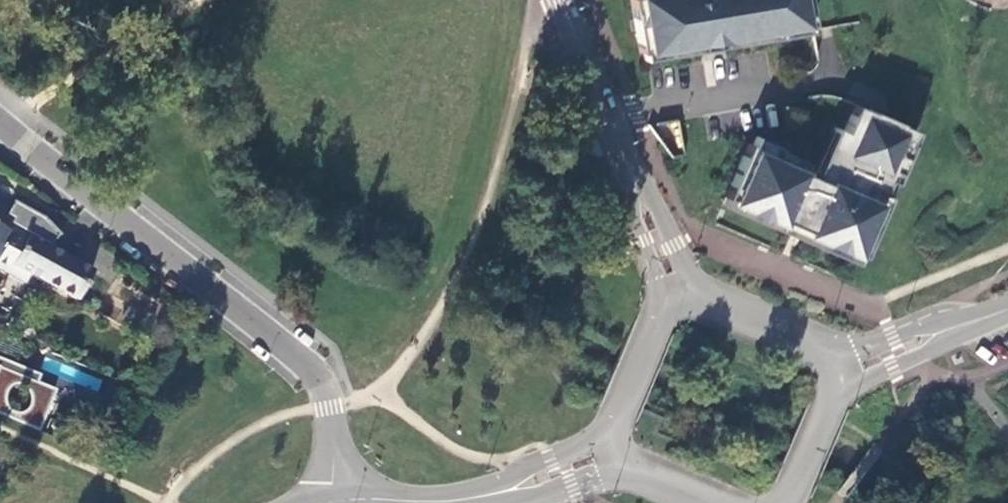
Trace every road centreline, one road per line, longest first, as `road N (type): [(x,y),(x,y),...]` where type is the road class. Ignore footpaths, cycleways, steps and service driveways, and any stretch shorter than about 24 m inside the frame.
road 1 (tertiary): [(333,502),(331,408),(304,361),(0,120)]
road 2 (tertiary): [(671,294),(556,0)]
road 3 (tertiary): [(837,371),(832,361),(671,294)]
road 4 (tertiary): [(837,371),(1007,302)]
road 5 (tertiary): [(671,294),(602,455)]
road 6 (tertiary): [(463,502),(602,455)]
road 7 (tertiary): [(786,502),(837,371)]

